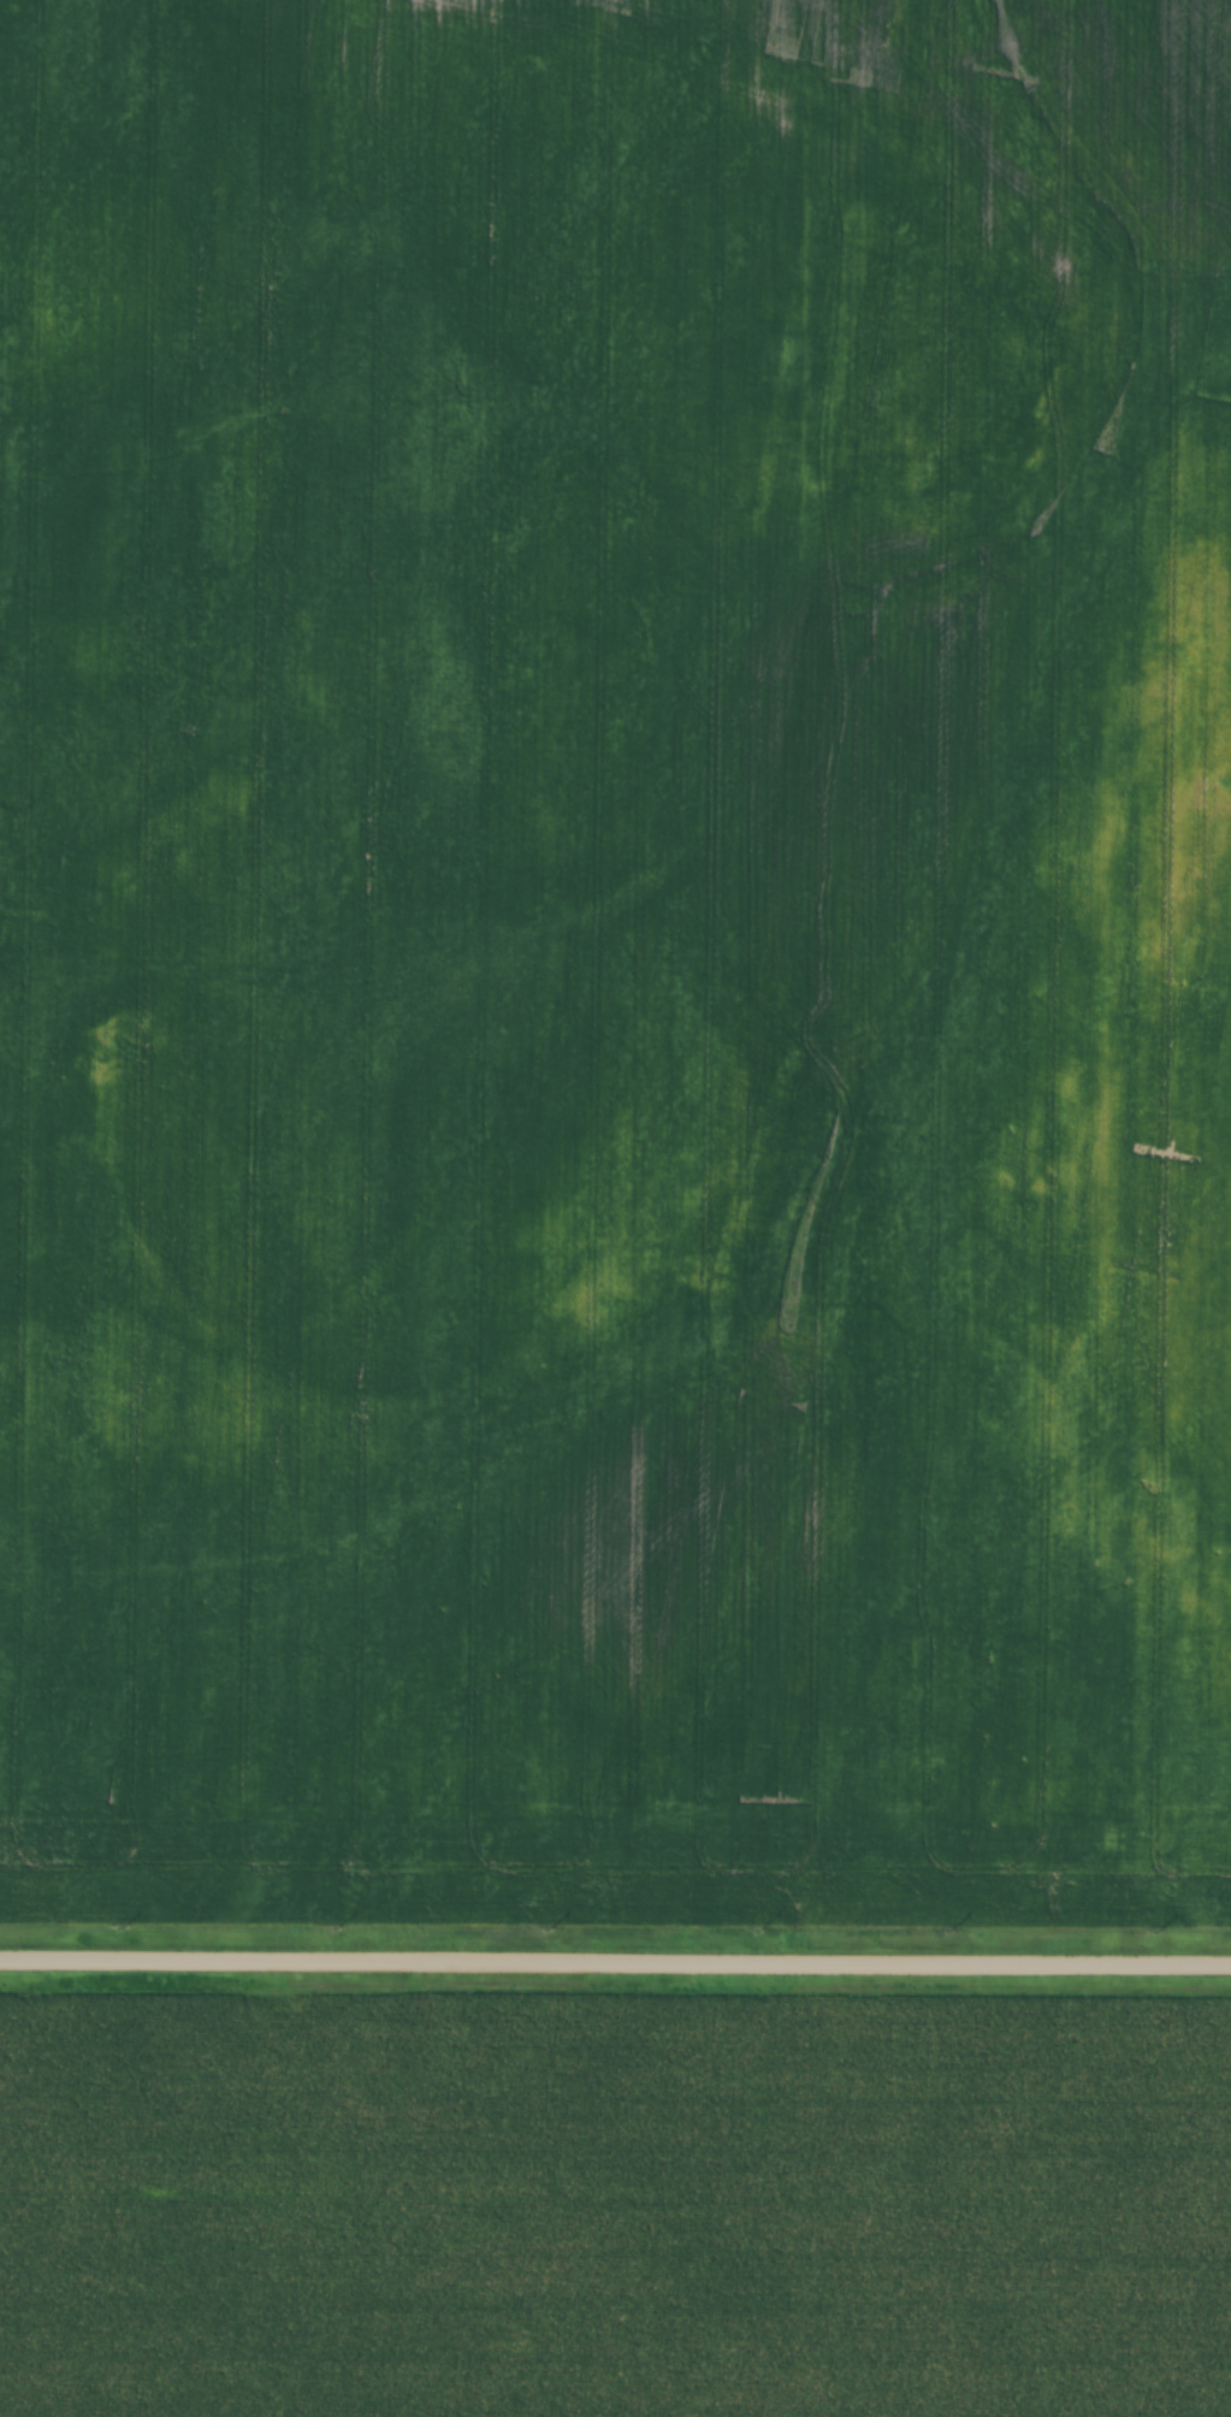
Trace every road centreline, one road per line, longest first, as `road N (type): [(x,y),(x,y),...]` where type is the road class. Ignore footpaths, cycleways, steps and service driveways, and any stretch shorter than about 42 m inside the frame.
road 1 (residential): [(1230,1968),(0,1964)]

